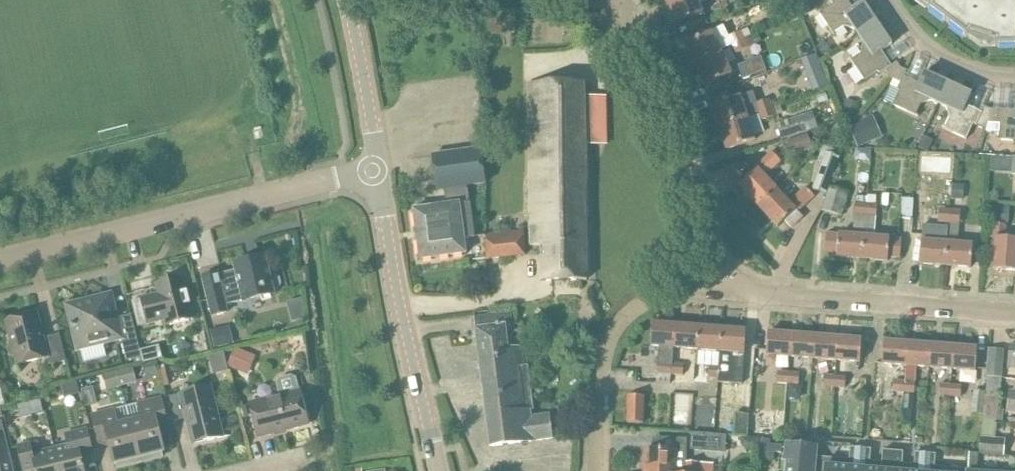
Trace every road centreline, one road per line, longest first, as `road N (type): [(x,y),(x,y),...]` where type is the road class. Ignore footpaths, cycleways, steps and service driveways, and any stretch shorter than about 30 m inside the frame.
road 1 (unclassified): [(0,264),(378,168)]
road 2 (tertiary): [(439,470),(378,168)]
road 3 (residential): [(1014,314),(740,289),(716,269)]
road 4 (residential): [(716,269),(677,105),(625,0)]
road 5 (residential): [(598,470),(605,354),(615,329),(668,287),(716,269)]
road 6 (tertiary): [(378,168),(345,0)]
road 7 (residential): [(1014,76),(952,63),(912,33),(891,0)]

